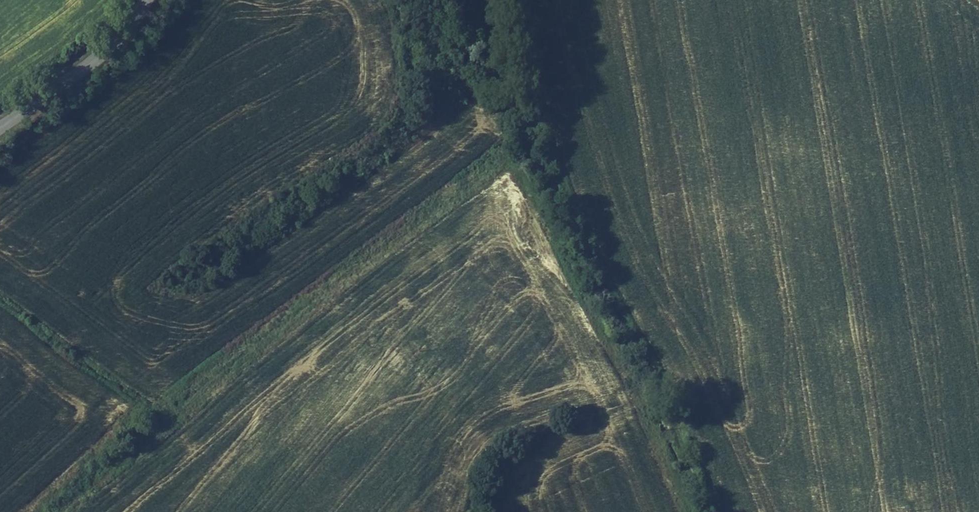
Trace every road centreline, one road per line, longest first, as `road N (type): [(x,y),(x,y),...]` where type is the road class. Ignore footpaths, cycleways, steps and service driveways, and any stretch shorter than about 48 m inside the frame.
road 1 (track): [(471,0),(495,90),(643,354),(714,511)]
road 2 (tertiary): [(0,124),(111,46),(147,0)]

